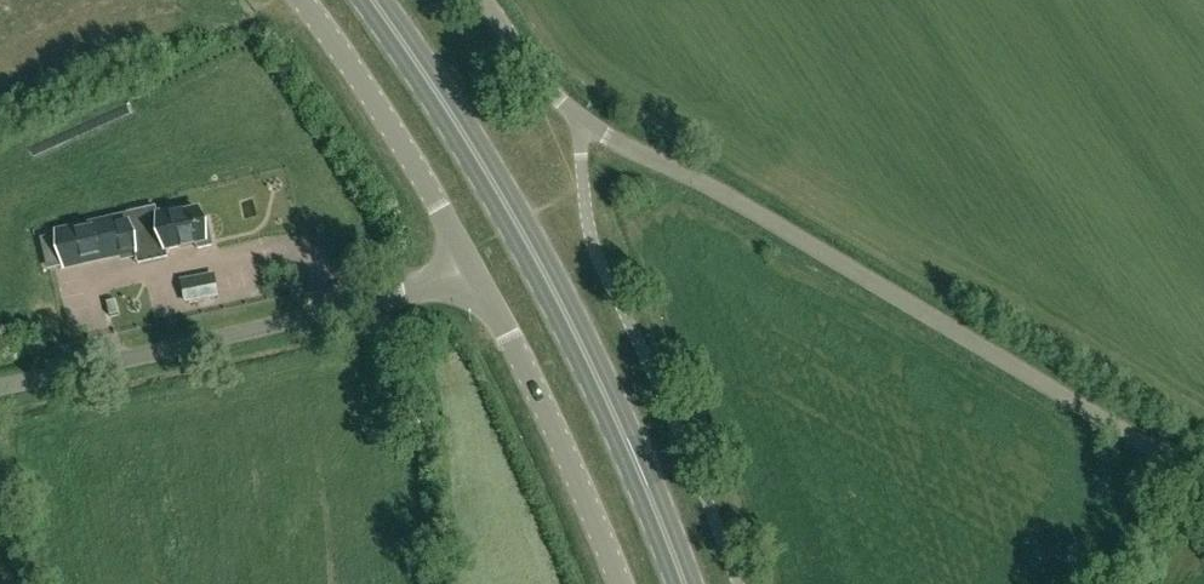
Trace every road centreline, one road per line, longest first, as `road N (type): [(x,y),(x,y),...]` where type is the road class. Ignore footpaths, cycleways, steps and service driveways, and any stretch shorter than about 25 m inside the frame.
road 1 (residential): [(1203,488),(582,122)]
road 2 (primary): [(682,583),(544,275),(372,0)]
road 3 (unclassified): [(0,385),(472,277)]
road 4 (unclassified): [(472,277),(615,583)]
road 5 (unclassified): [(298,0),(472,277)]
road 6 (unclassified): [(582,122),(484,0)]

